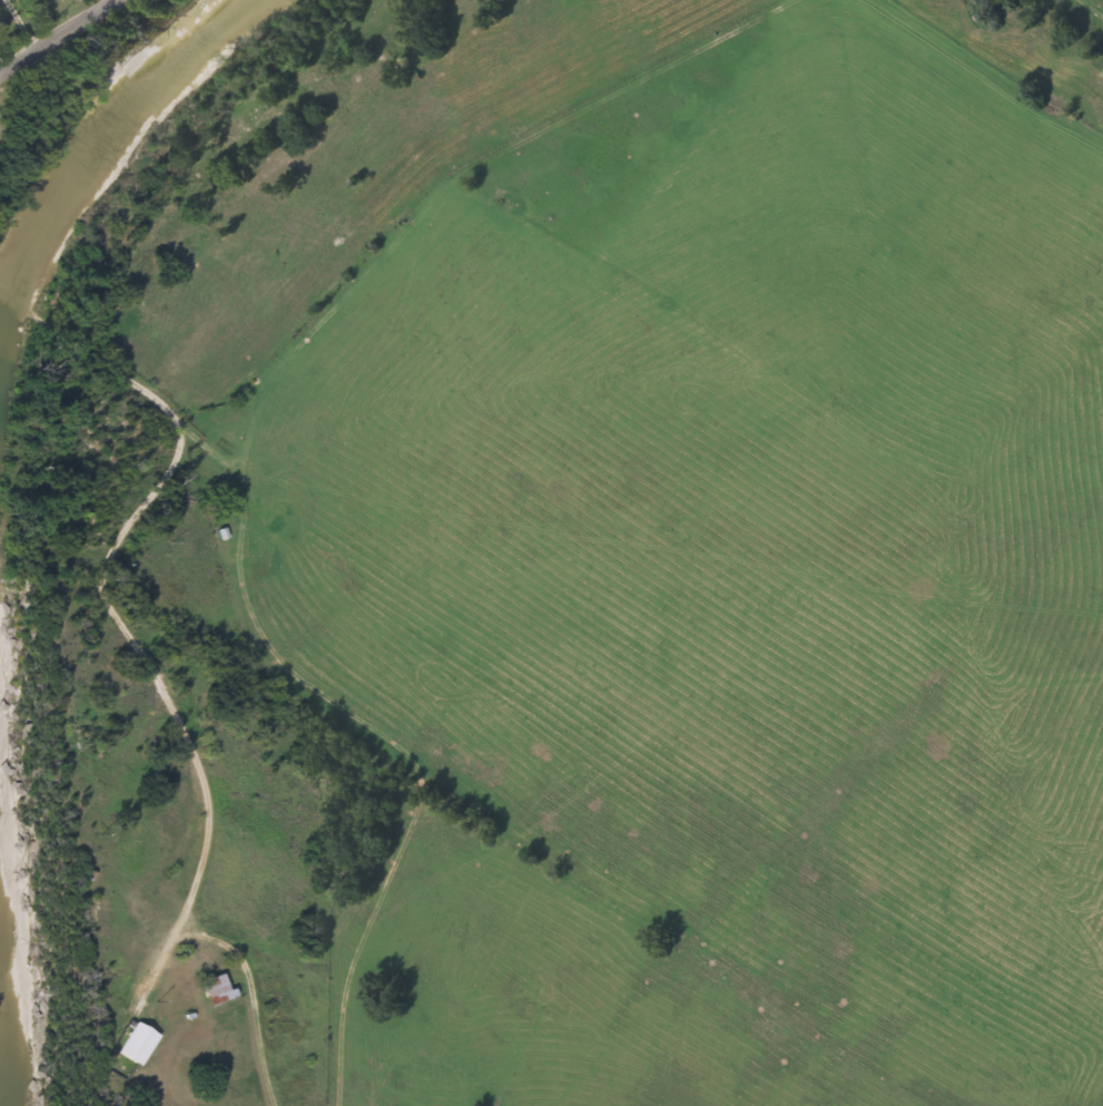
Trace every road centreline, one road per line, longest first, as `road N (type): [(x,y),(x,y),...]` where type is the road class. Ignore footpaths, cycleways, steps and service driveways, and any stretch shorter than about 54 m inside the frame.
road 1 (tertiary): [(0,69),(108,0)]

